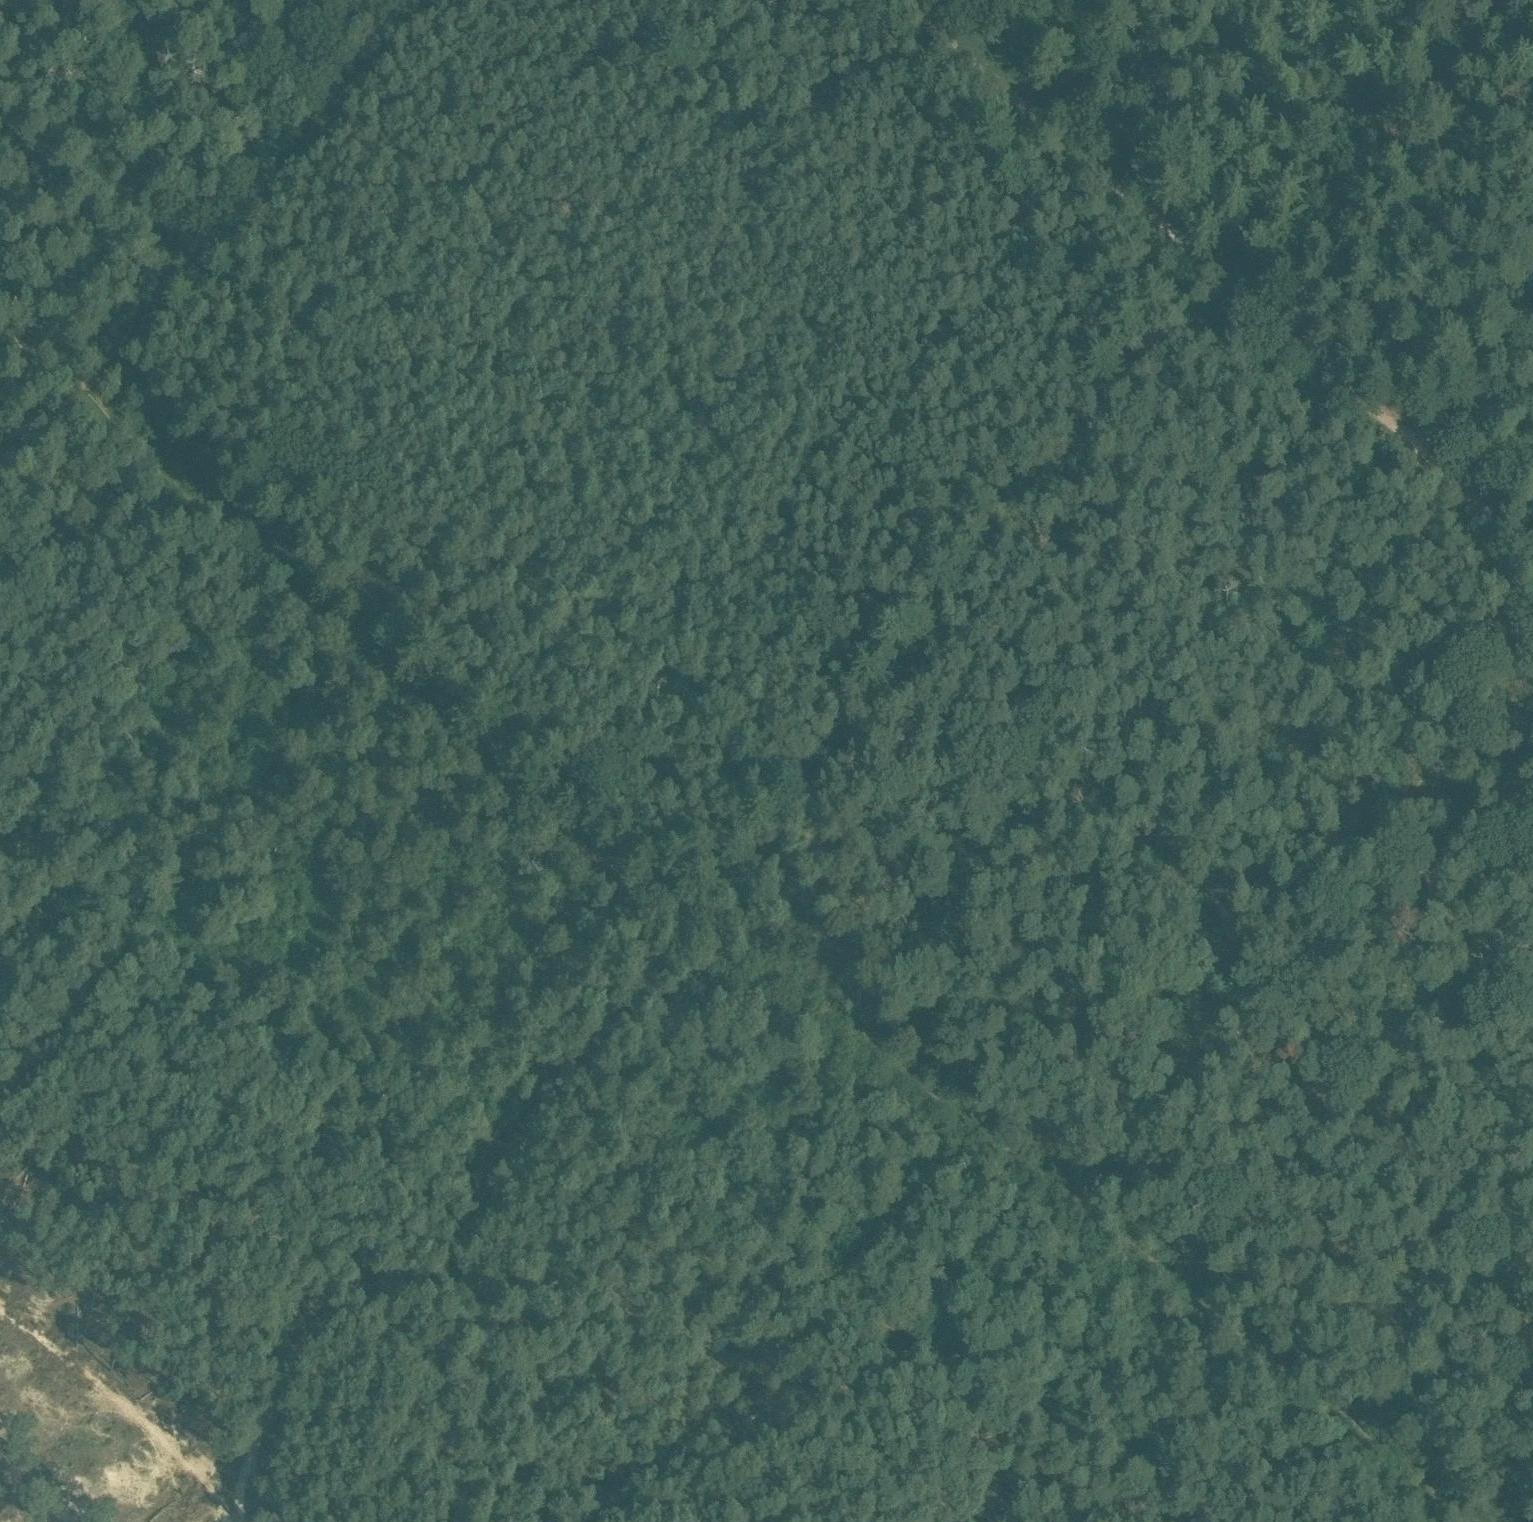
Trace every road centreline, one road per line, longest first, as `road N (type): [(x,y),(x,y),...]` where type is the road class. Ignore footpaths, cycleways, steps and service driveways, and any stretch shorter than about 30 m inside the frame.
road 1 (track): [(1532,501),(1252,252),(935,0)]

